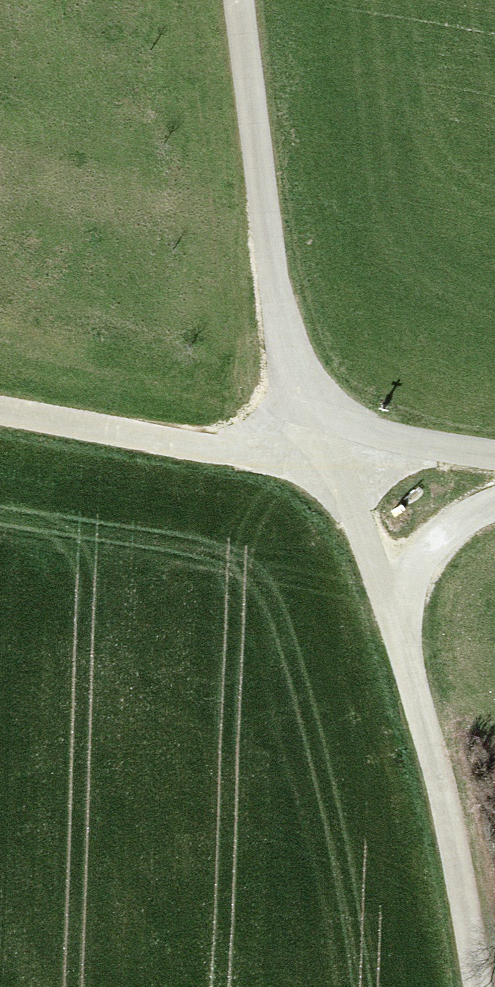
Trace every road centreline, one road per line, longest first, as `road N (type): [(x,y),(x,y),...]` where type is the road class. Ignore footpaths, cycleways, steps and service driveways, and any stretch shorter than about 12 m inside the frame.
road 1 (track): [(474,986),(451,837),(384,591),(320,461),(277,308),(244,0)]
road 2 (track): [(0,404),(320,461),(395,450),(494,467)]
road 3 (track): [(494,515),(457,531),(384,591)]

